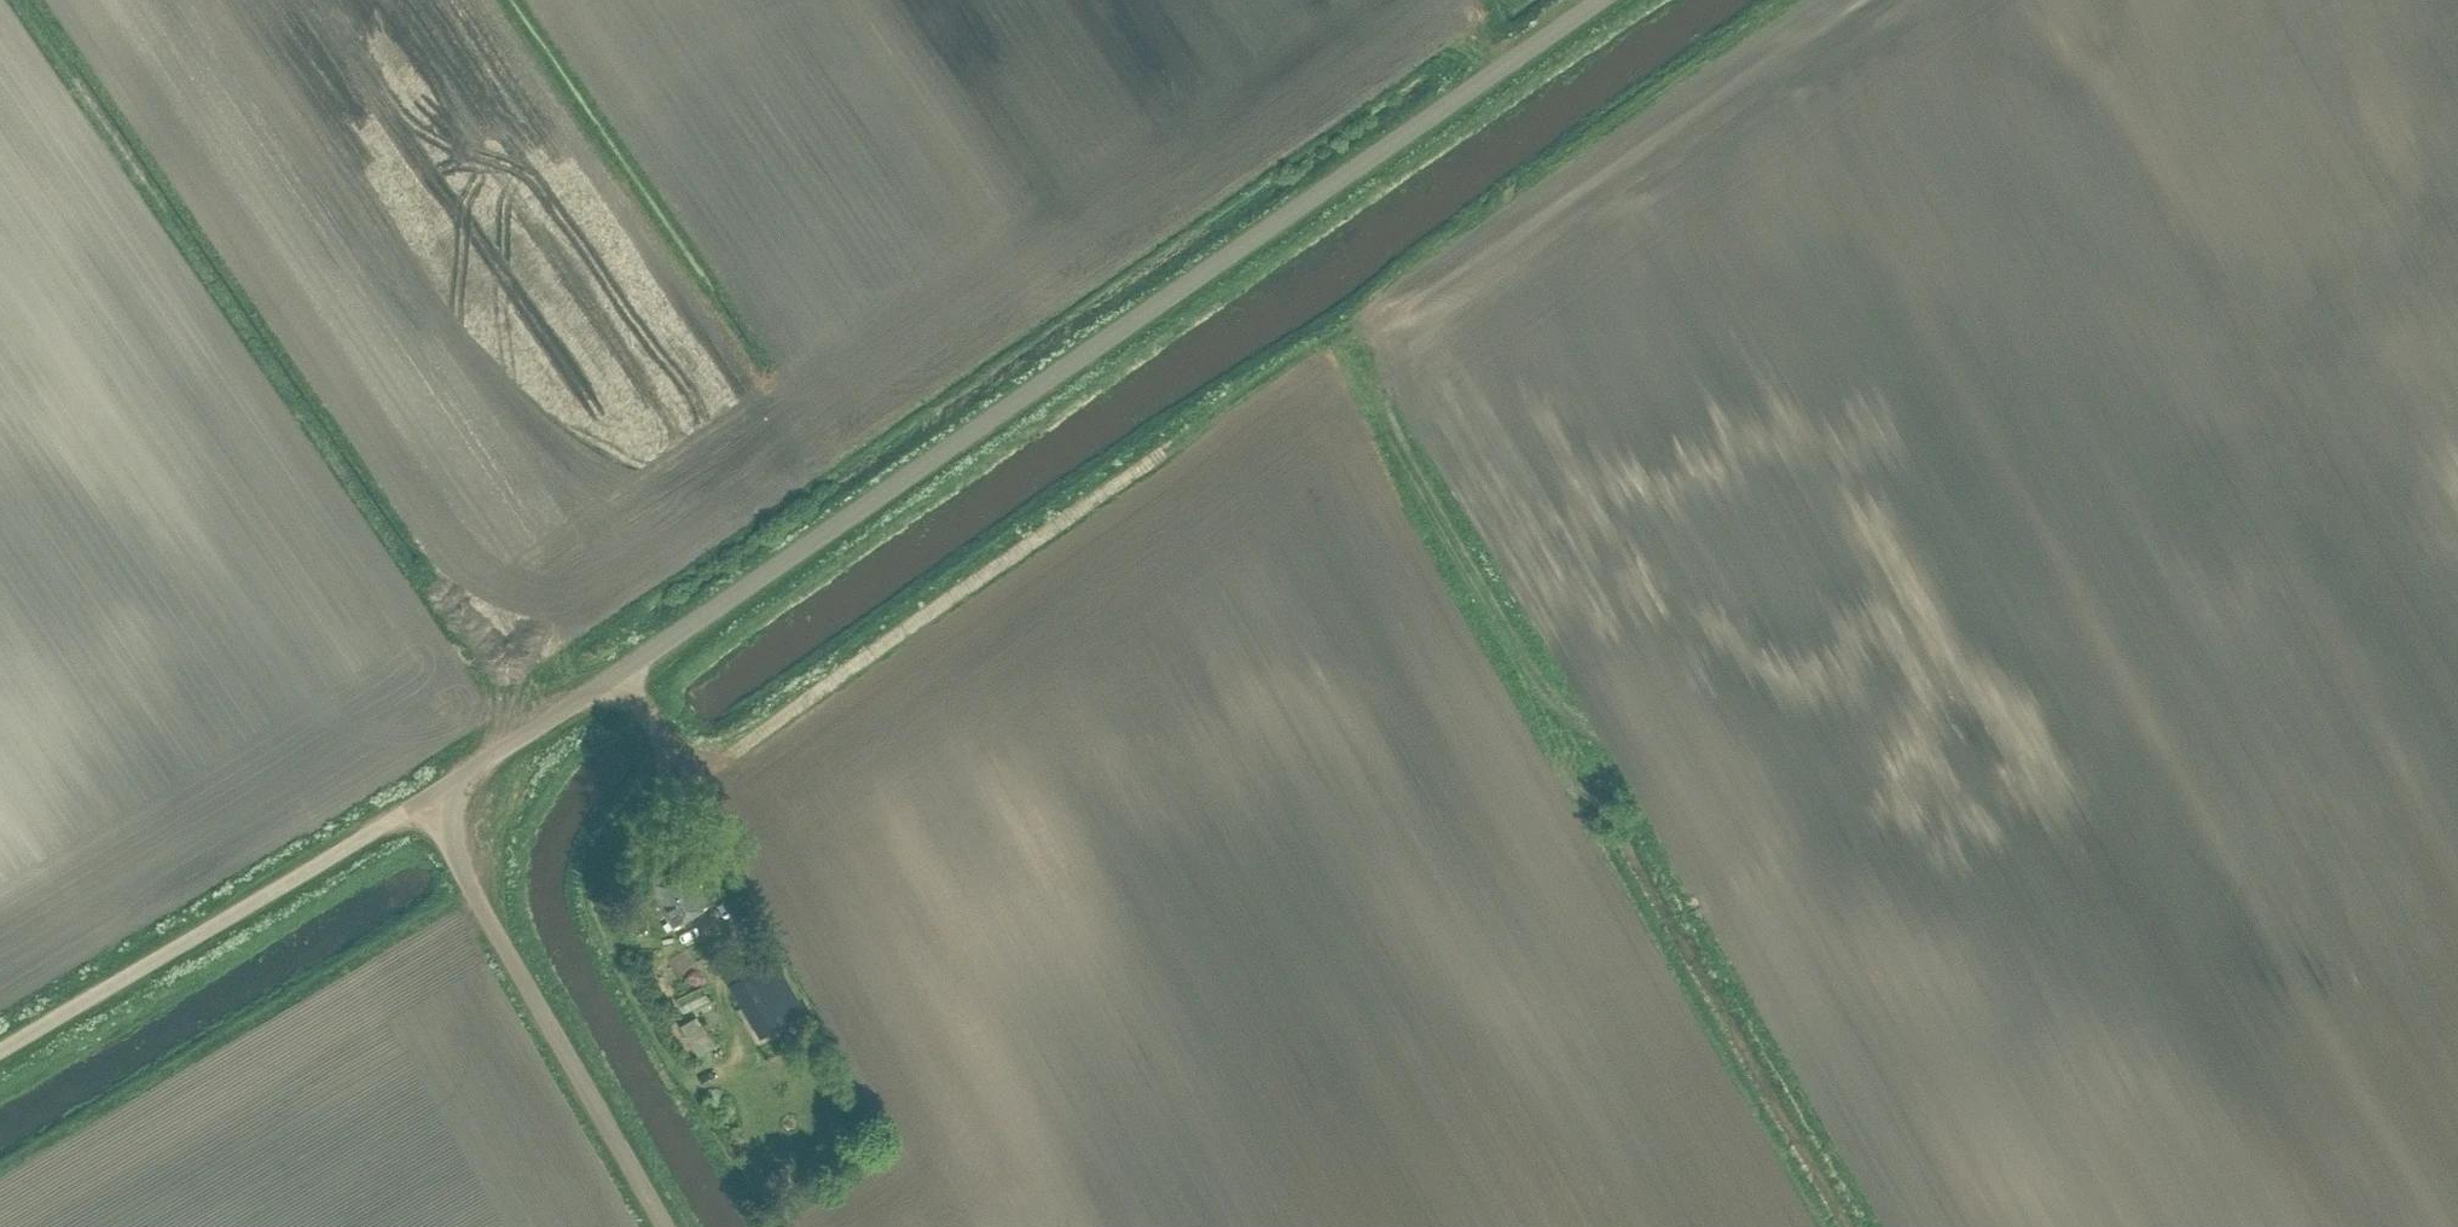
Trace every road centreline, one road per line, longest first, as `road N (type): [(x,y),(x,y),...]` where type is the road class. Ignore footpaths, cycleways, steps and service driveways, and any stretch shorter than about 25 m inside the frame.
road 1 (unclassified): [(421,801),(619,676),(1598,0)]
road 2 (unclassified): [(666,1226),(421,801)]
road 3 (unclassified): [(0,1048),(421,801)]

